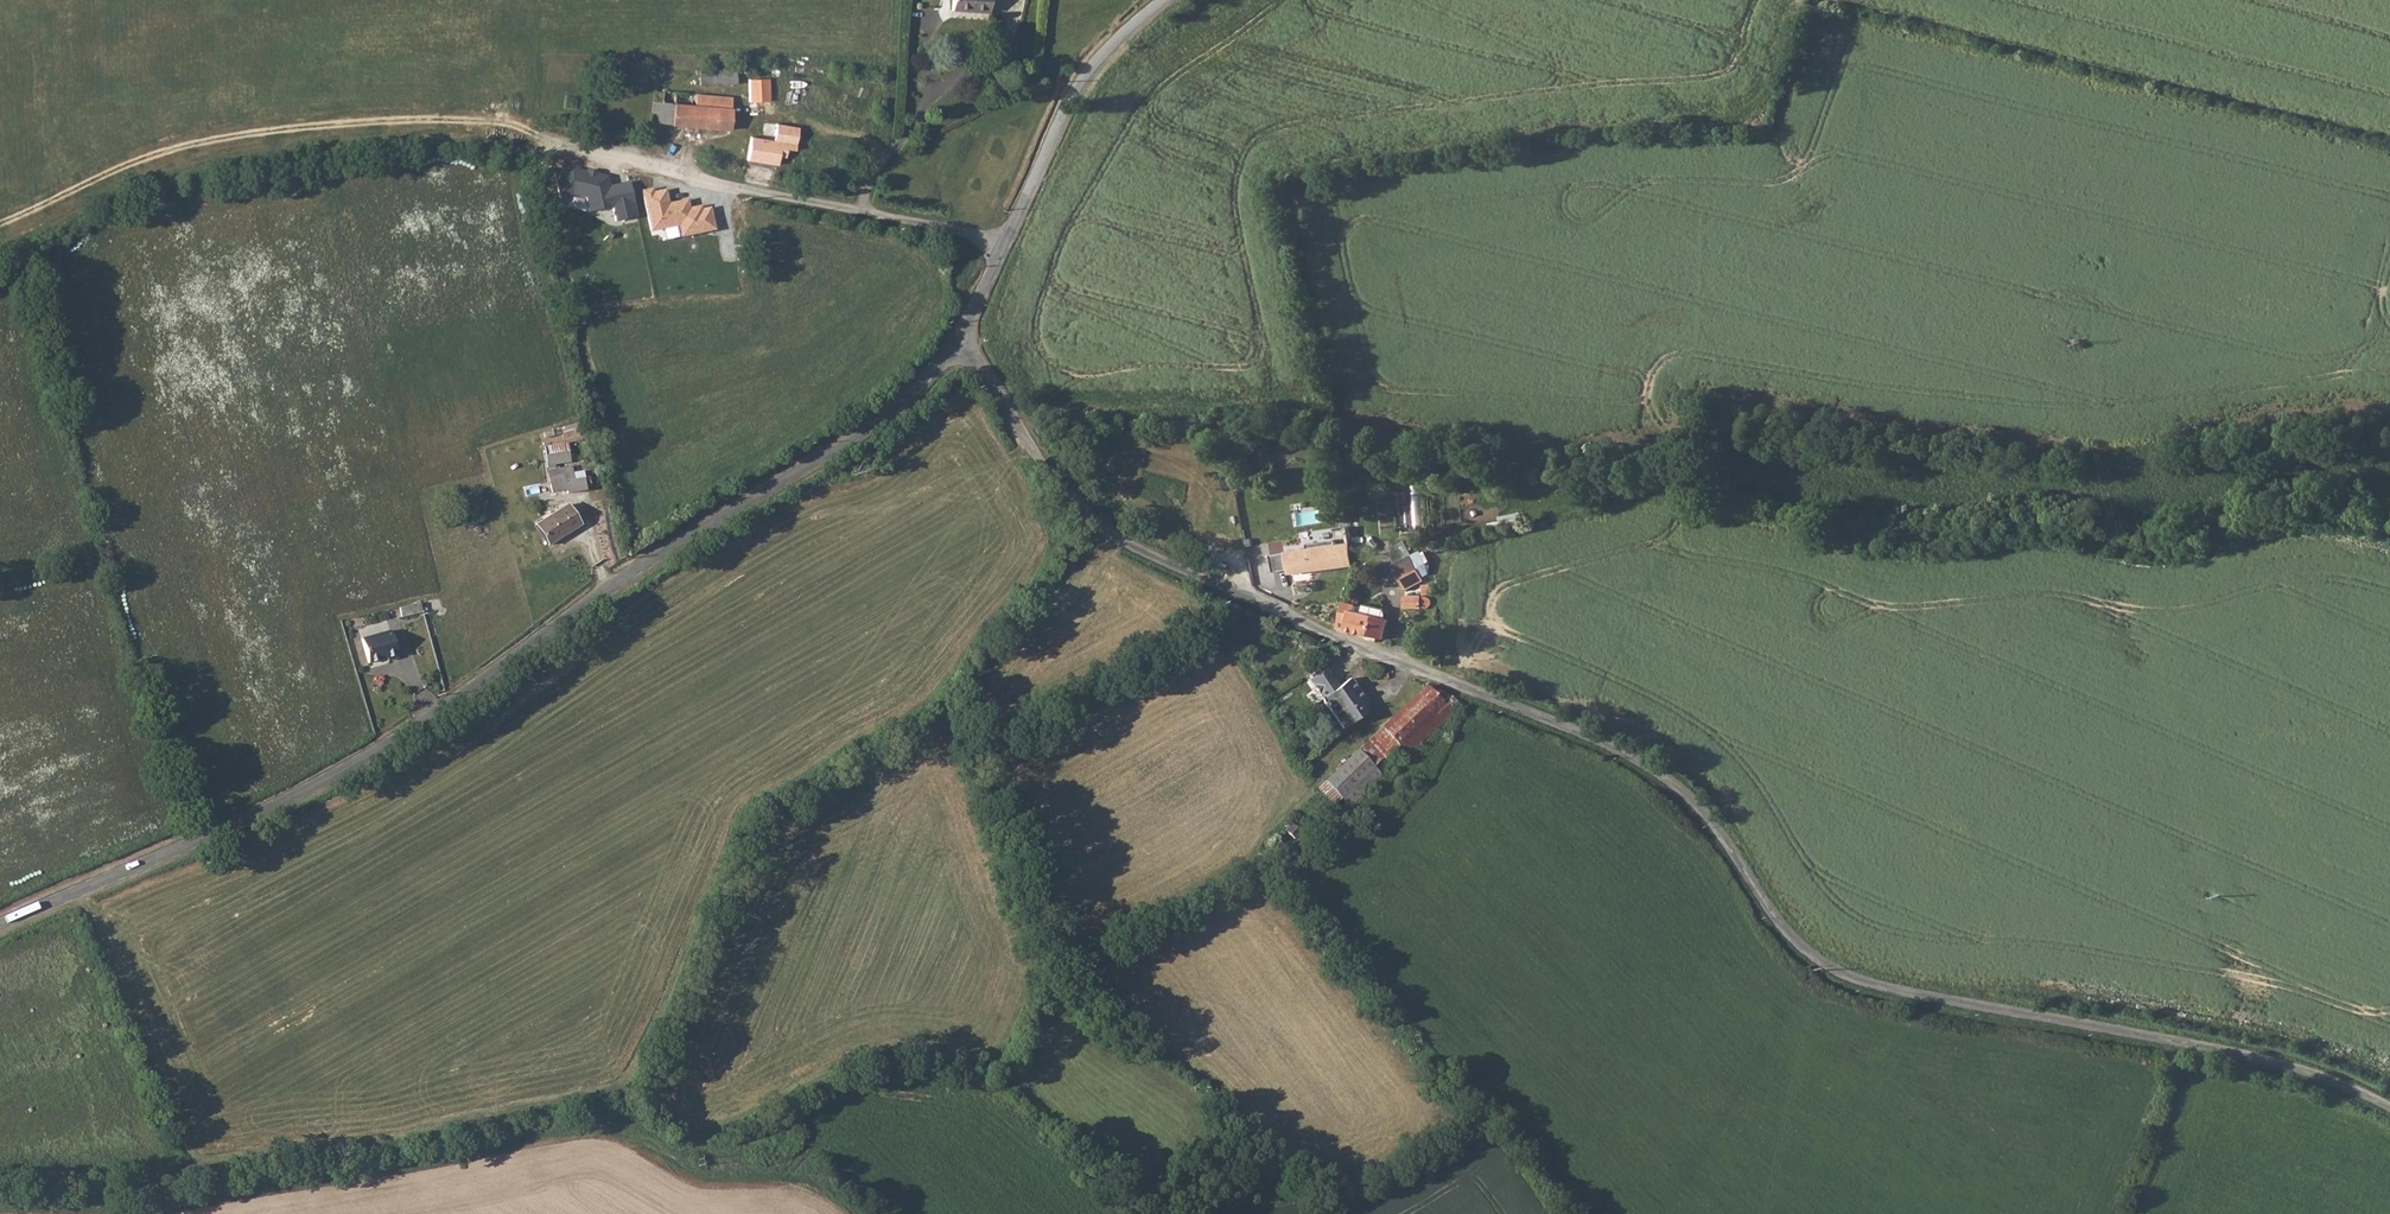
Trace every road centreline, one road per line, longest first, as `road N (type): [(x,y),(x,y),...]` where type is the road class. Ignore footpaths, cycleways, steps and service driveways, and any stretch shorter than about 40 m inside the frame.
road 1 (unclassified): [(2389,1105),(2184,1042),(1870,983),(1820,959),(1656,767),(1318,629),(1078,504),(1029,444),(968,329)]
road 2 (unclassified): [(968,329),(872,424),(623,577),(379,753),(0,927)]
road 3 (unclassified): [(677,172),(1005,243)]
road 4 (unclassified): [(1165,0),(1087,74),(1005,243)]
road 5 (track): [(541,138),(677,172)]

